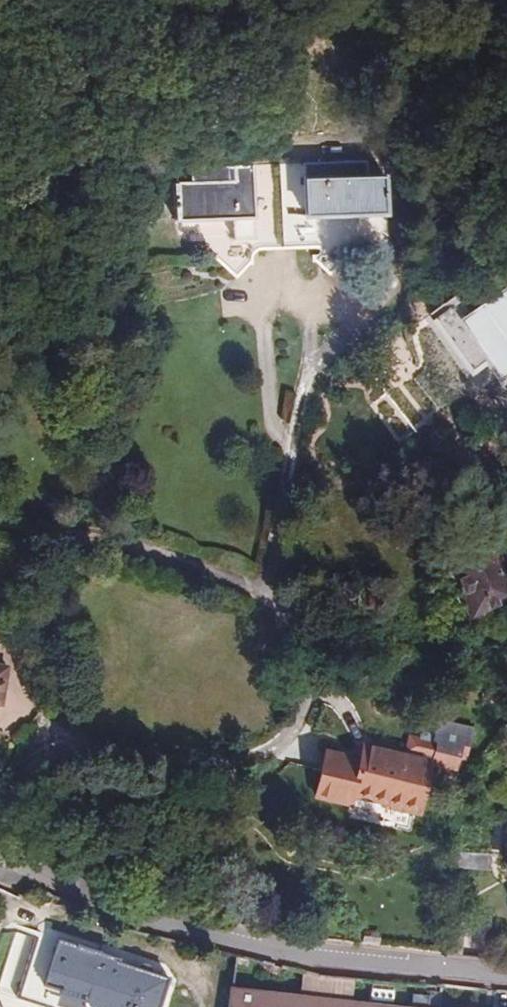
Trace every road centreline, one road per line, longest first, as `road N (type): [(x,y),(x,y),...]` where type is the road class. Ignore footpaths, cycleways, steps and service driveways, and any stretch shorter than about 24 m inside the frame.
road 1 (residential): [(506,976),(299,958),(134,917)]
road 2 (residential): [(134,917),(0,861)]

